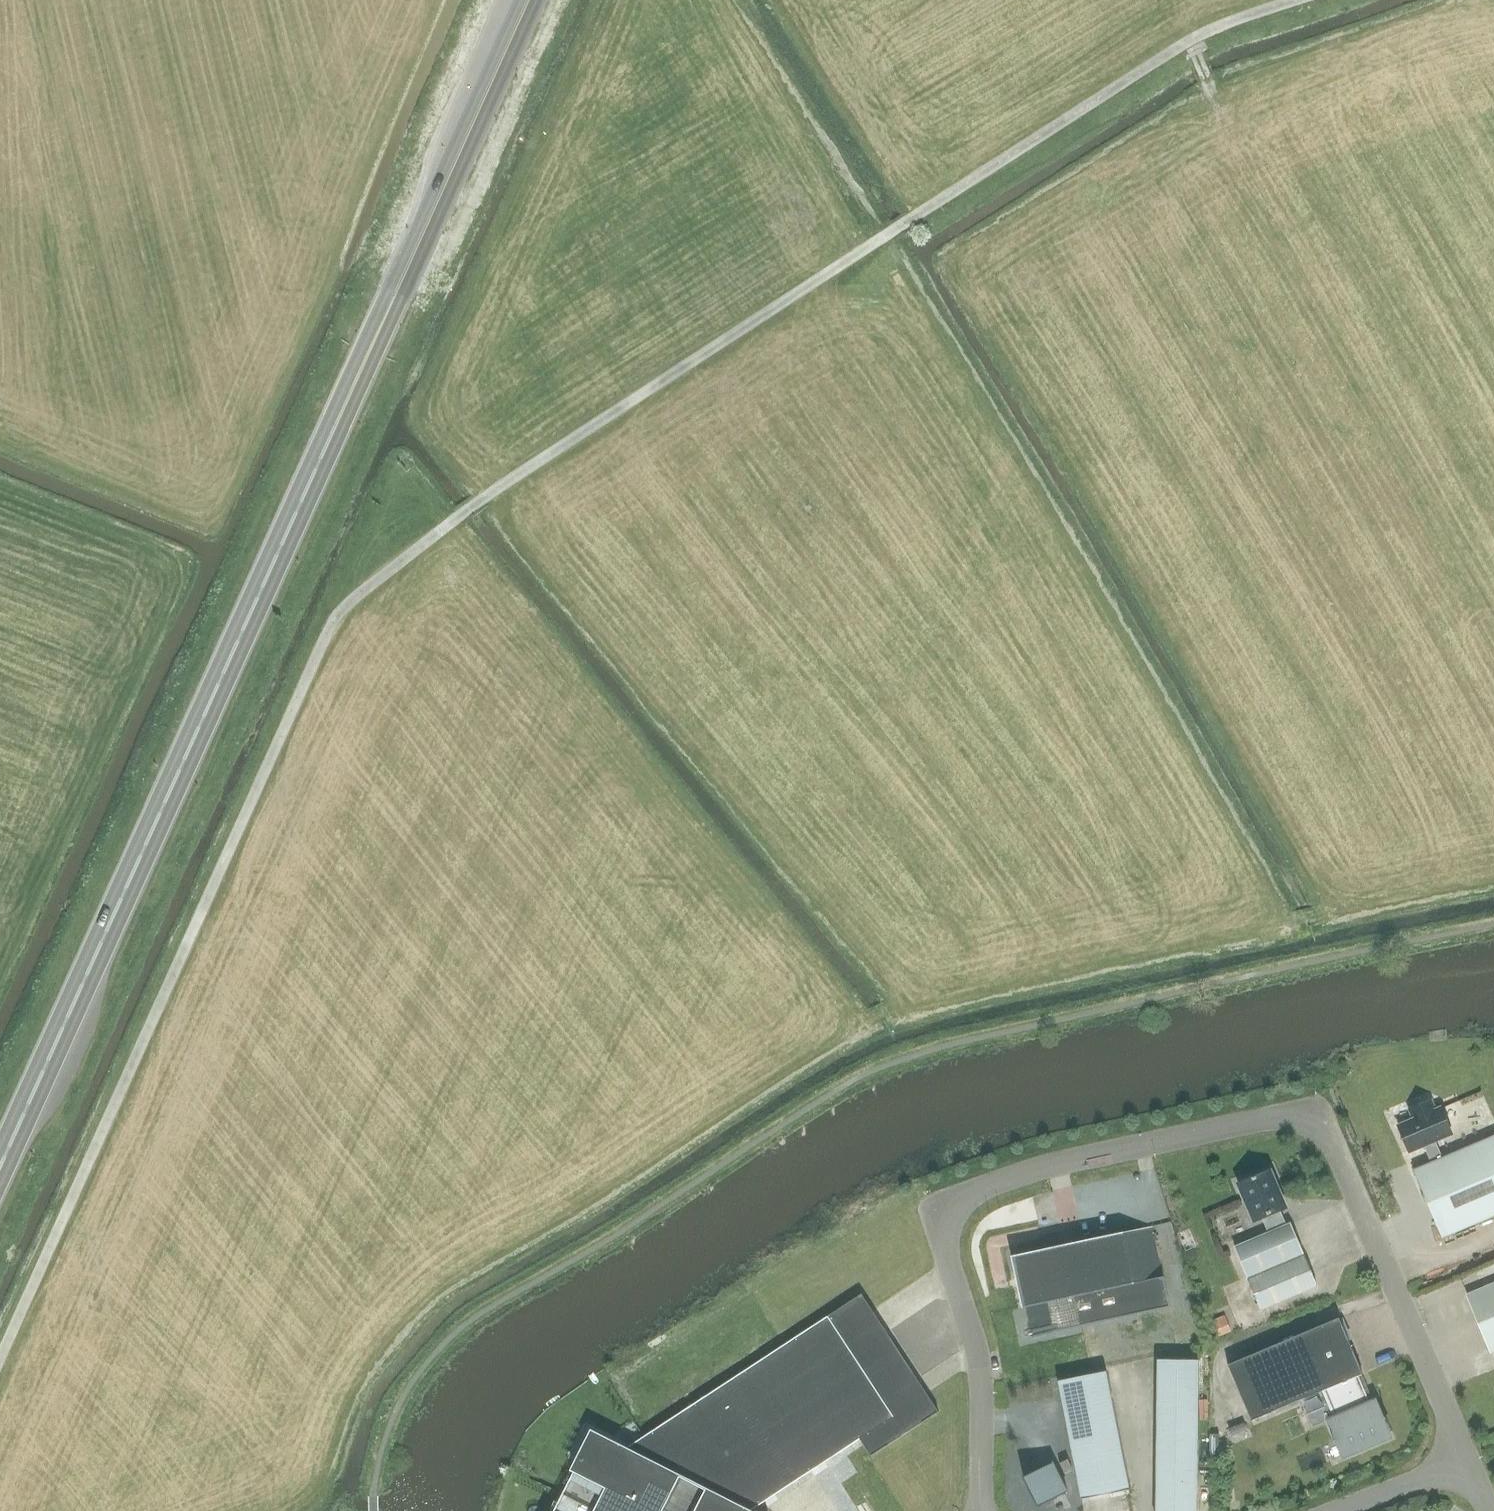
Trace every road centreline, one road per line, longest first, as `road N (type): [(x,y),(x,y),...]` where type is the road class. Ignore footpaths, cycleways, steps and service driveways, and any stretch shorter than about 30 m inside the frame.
road 1 (track): [(0,1362),(332,632),(352,608),(498,491),(1197,45),(1317,0)]
road 2 (trunk): [(0,1164),(445,175)]
road 3 (unclassified): [(980,1510),(981,1388),(944,1249),(947,1217),(994,1186),(1041,1170),(1261,1118),(1318,1125),(1334,1142),(1469,1460)]
road 4 (trunk): [(523,0),(445,175)]
road 5 (unclassified): [(1341,1510),(1469,1460)]

